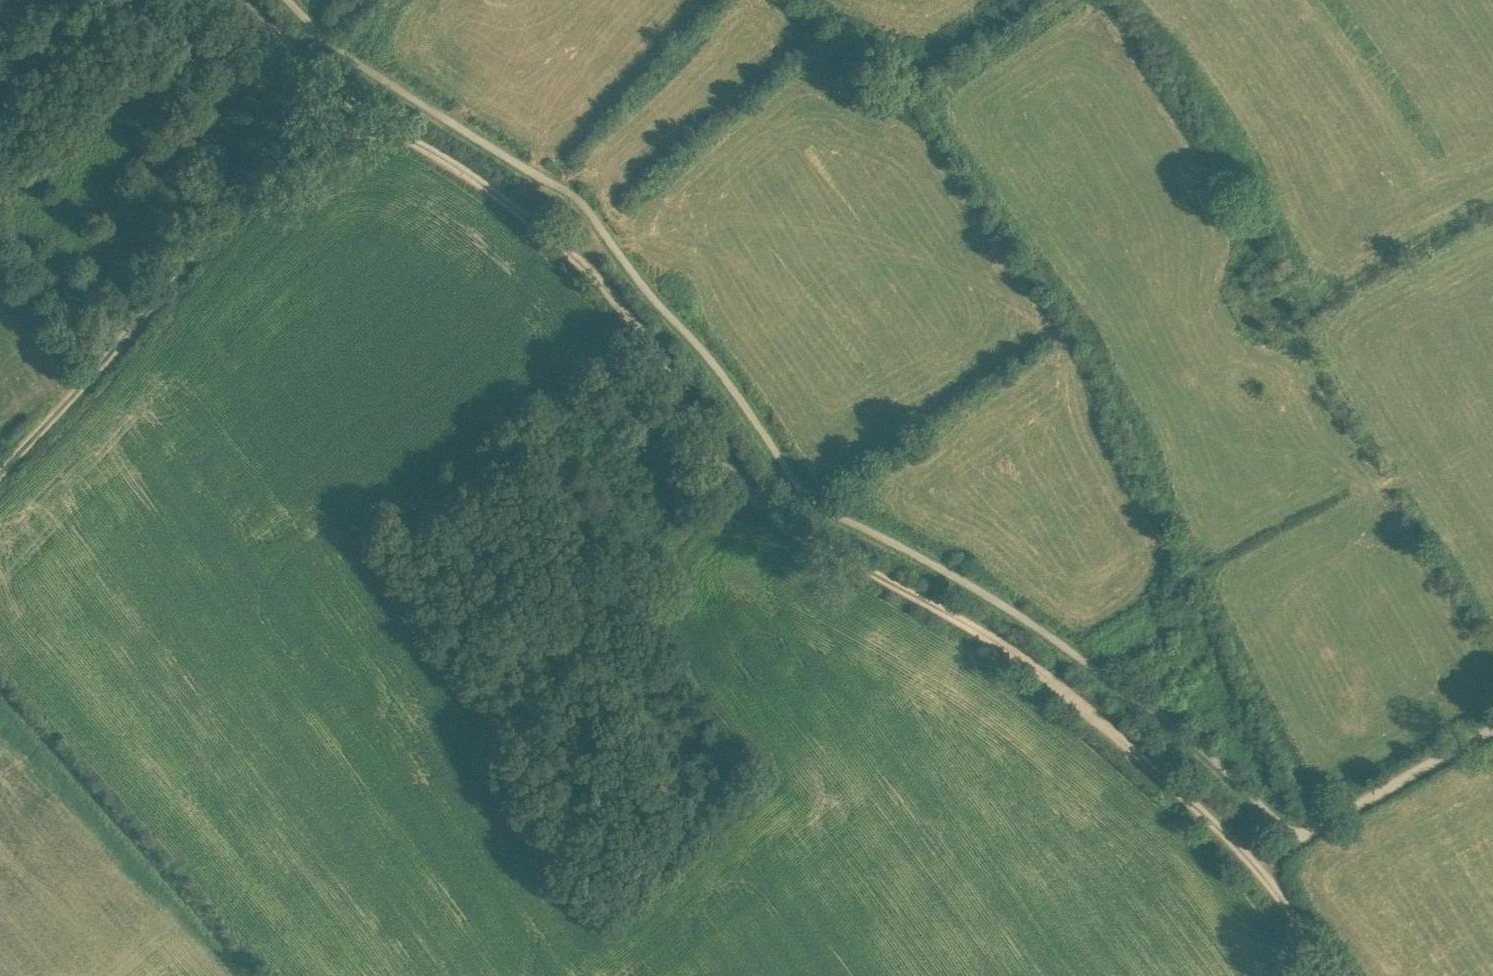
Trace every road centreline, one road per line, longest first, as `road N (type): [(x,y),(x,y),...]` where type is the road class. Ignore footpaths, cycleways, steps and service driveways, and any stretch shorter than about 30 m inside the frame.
road 1 (track): [(1254,865),(1127,743),(1015,652),(886,583),(762,503),(585,265),(461,171),(322,83),(246,0)]
road 2 (track): [(402,135),(323,136),(290,150),(0,471)]
road 3 (track): [(80,386),(0,266)]
road 4 (track): [(1341,975),(1254,865)]

